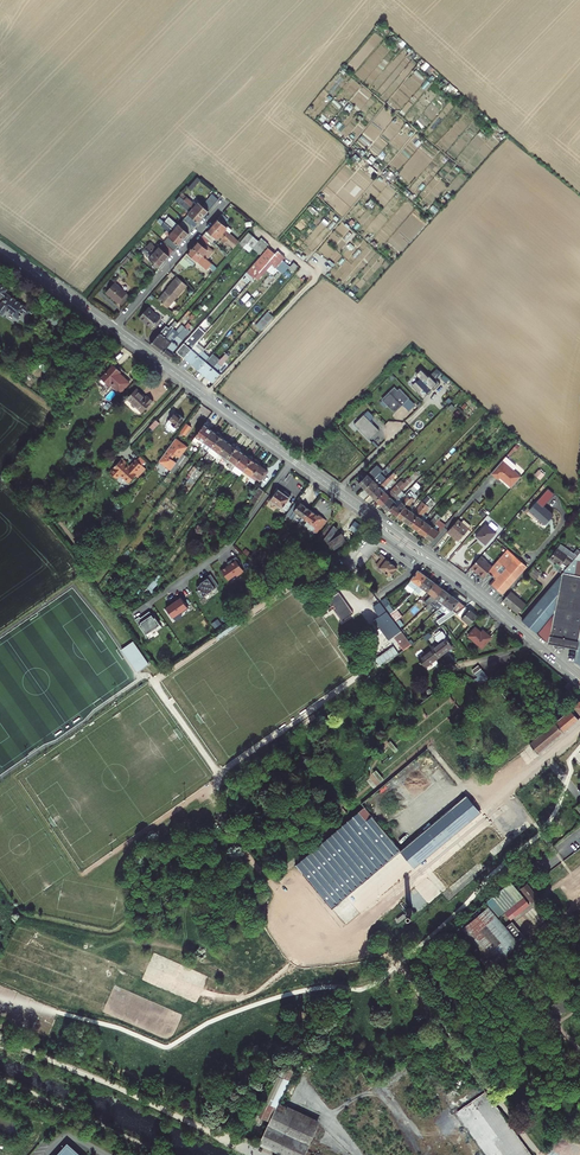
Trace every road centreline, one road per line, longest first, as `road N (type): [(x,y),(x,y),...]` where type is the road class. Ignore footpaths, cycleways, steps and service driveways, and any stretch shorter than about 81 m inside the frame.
road 1 (tertiary): [(114,328),(337,491)]
road 2 (tertiary): [(422,555),(579,681)]
road 3 (residential): [(223,203),(114,328)]
road 4 (tertiary): [(0,246),(114,328)]

